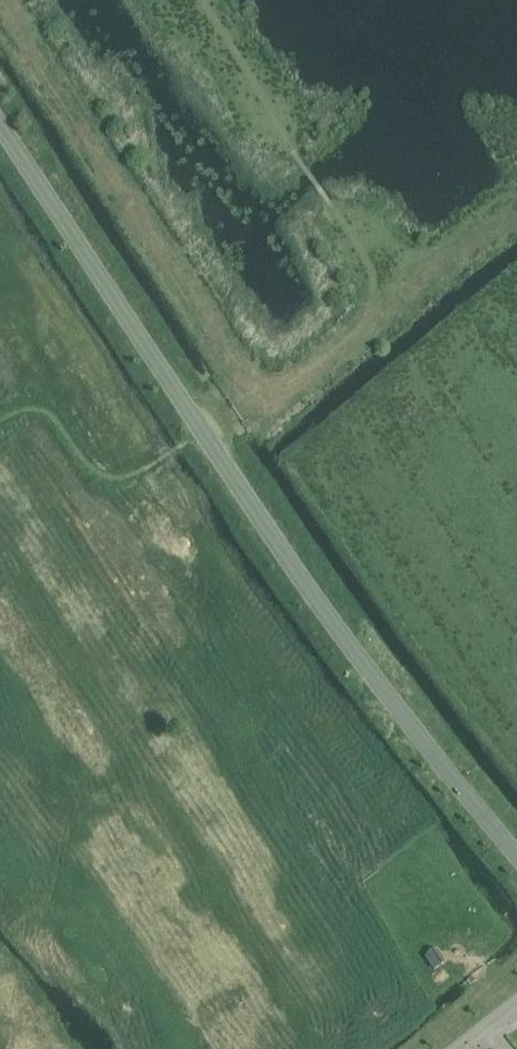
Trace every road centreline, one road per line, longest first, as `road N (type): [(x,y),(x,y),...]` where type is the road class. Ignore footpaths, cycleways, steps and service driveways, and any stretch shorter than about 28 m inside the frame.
road 1 (unclassified): [(516,853),(331,621),(0,127)]
road 2 (track): [(197,425),(293,375),(366,317),(370,284),(365,259),(198,0)]

